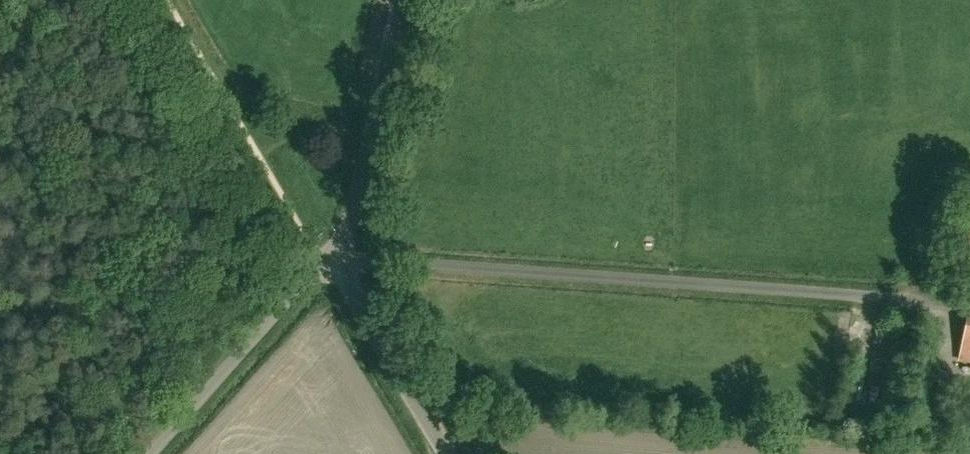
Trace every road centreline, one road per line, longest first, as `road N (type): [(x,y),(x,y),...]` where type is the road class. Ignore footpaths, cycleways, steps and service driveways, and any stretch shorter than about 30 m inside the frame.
road 1 (unclassified): [(327,261),(352,220),(403,0)]
road 2 (unclassified): [(154,453),(327,261)]
road 3 (unclassified): [(446,453),(327,261)]

